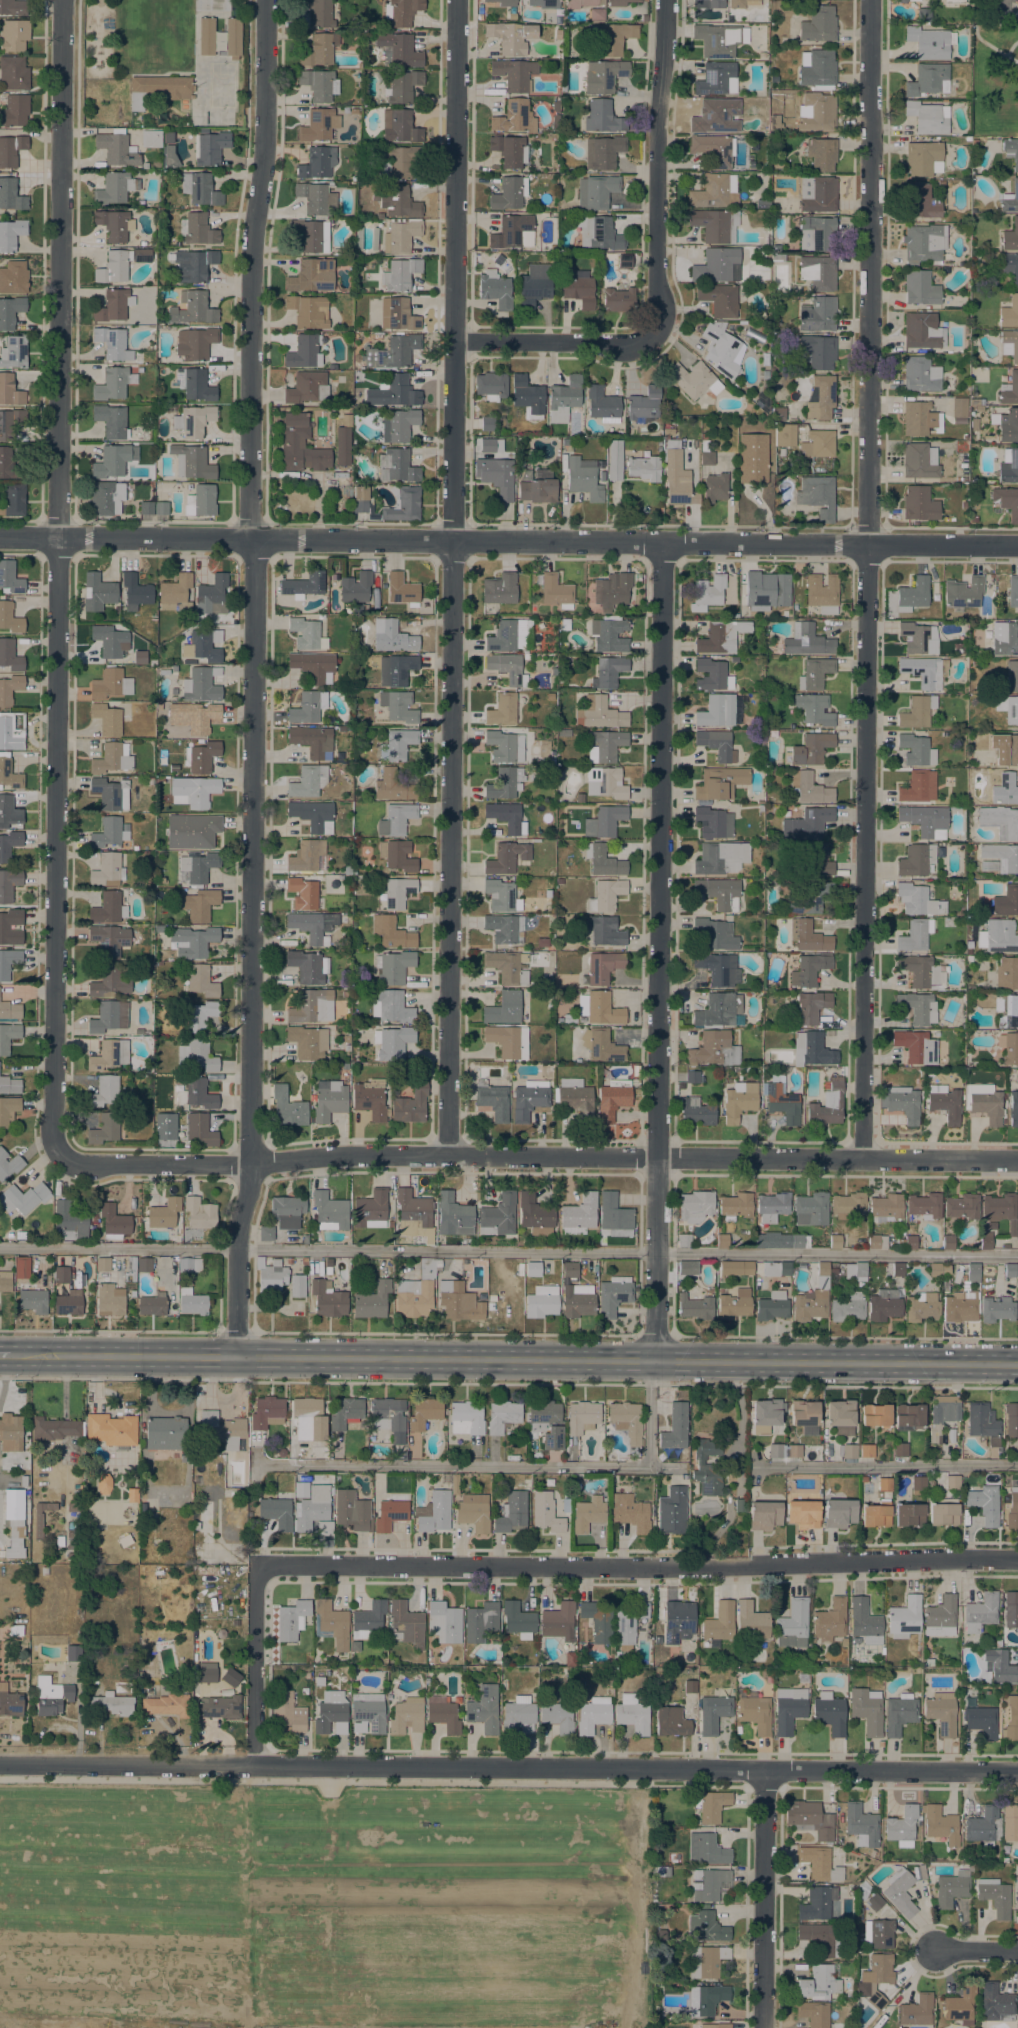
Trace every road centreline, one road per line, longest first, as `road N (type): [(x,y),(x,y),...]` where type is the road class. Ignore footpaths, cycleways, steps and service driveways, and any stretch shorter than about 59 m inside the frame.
road 1 (residential): [(863,1161),(872,0)]
road 2 (residential): [(61,1159),(55,1141),(66,0)]
road 3 (residential): [(447,1155),(459,0)]
road 4 (tertiary): [(0,537),(1017,547)]
road 5 (residential): [(1017,1772),(0,1764)]
road 6 (secondary): [(1017,1364),(9,1355)]
road 7 (residential): [(1017,1162),(61,1159)]
road 8 (residential): [(237,1357),(239,1227),(253,1165),(257,541)]
road 9 (residential): [(654,1360),(663,544)]
road 10 (residential): [(1017,1559),(278,1565),(261,1573)]
road 11 (residential): [(250,541),(253,244),(267,148),(267,0)]
road 12 (residential): [(658,343),(668,0)]
road 13 (residential): [(764,2027),(765,1769)]
road 14 (residential): [(658,343),(456,342)]
road 15 (residential): [(254,1765),(261,1573)]

